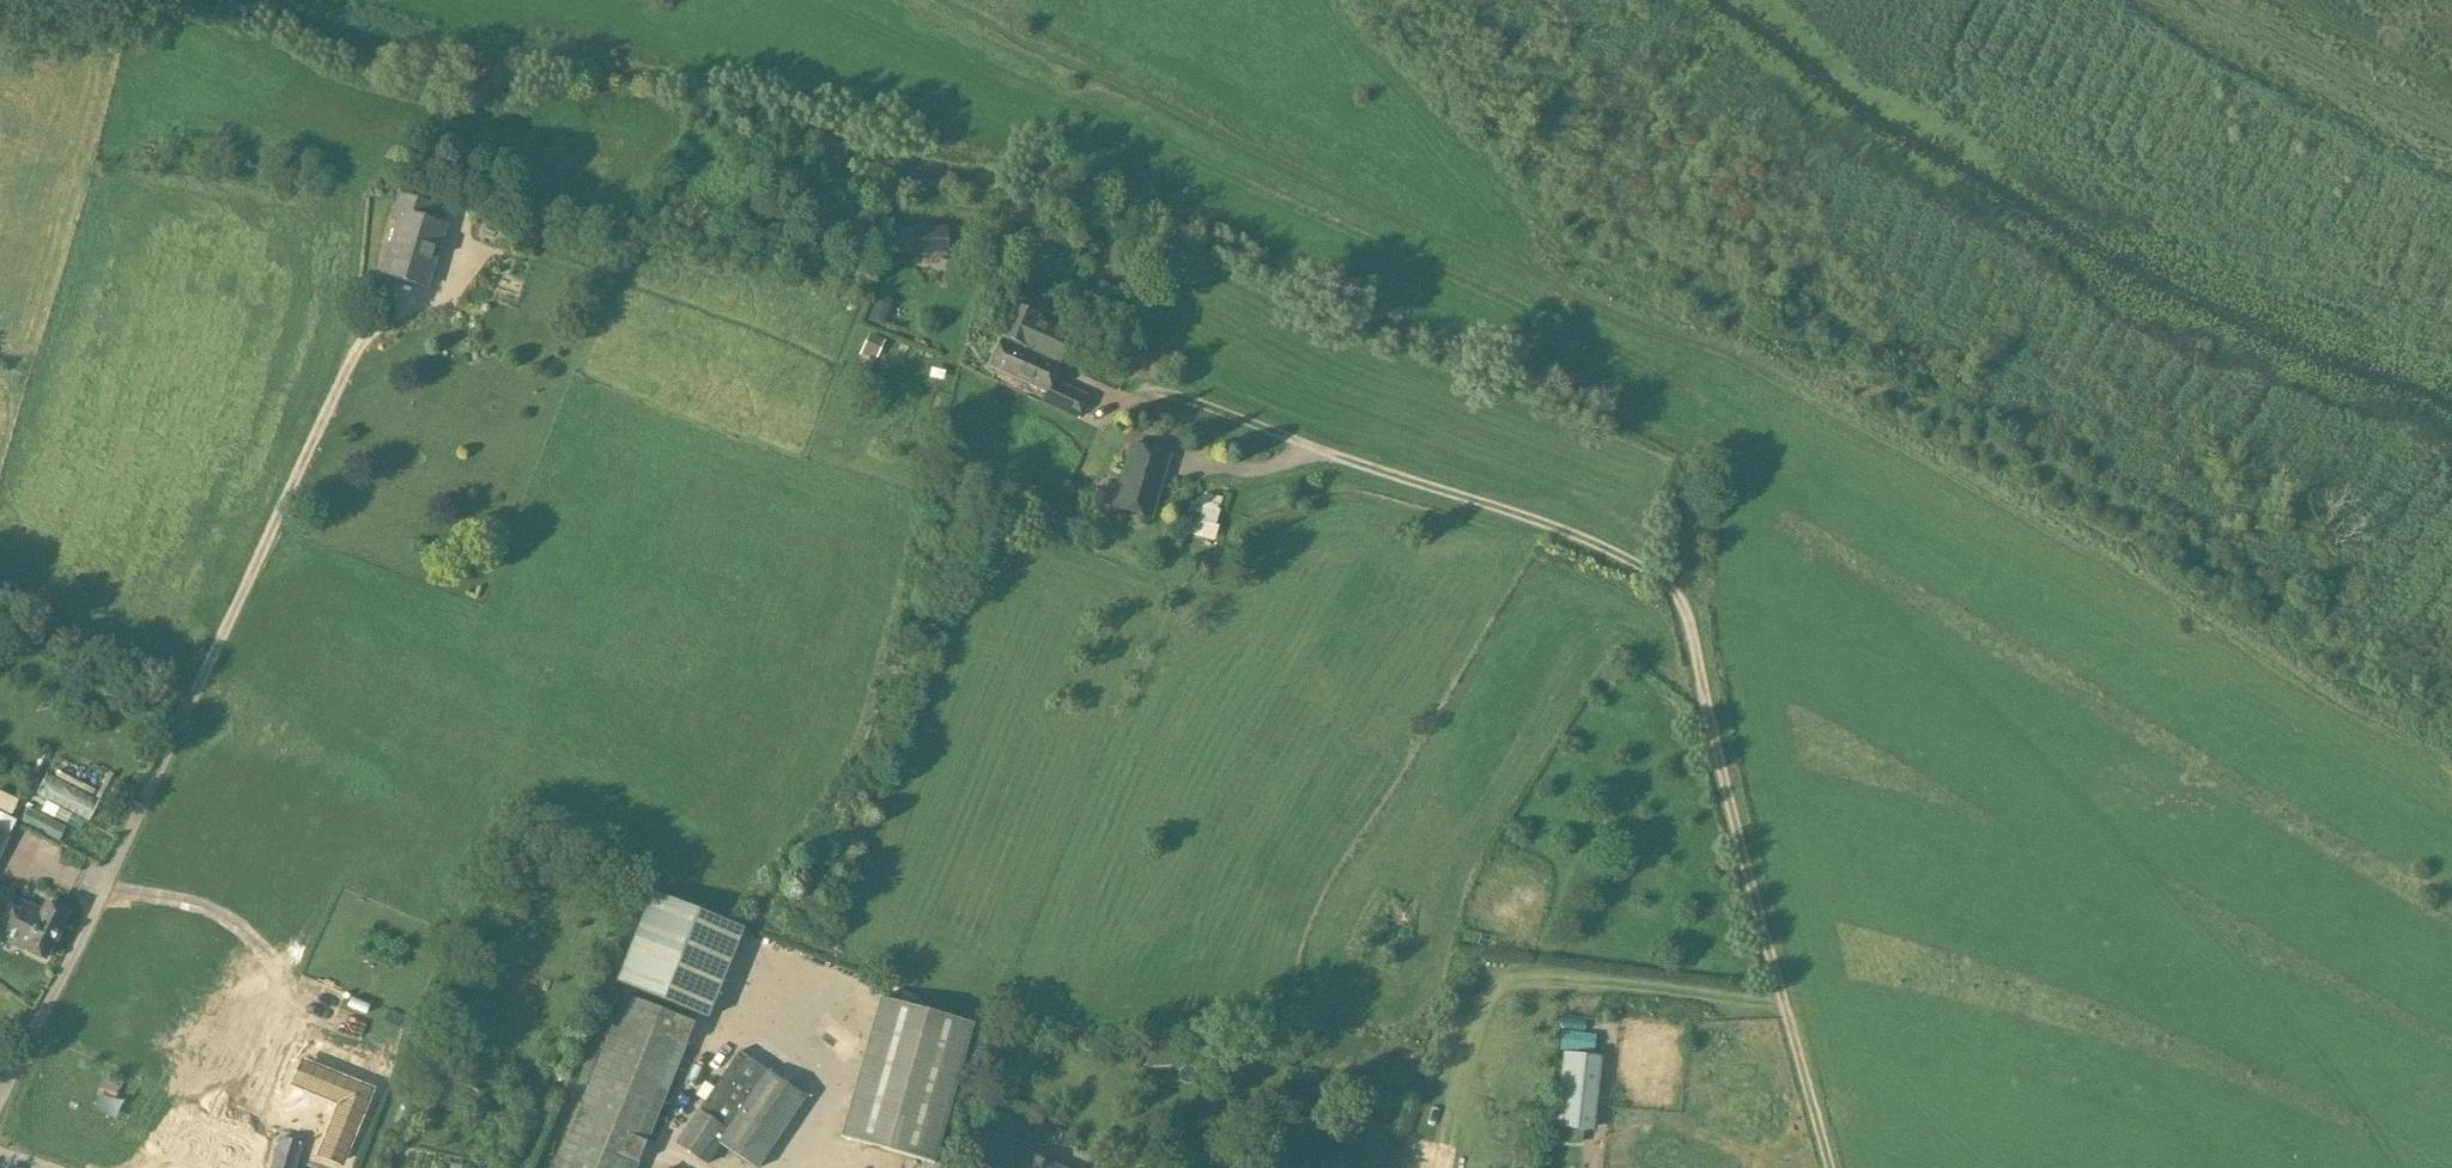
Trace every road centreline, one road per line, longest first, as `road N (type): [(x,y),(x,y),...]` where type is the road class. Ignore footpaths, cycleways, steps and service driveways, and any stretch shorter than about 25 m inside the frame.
road 1 (unclassified): [(0,1104),(378,319)]
road 2 (track): [(2451,129),(2211,0)]
road 3 (track): [(1661,579),(1730,348)]

